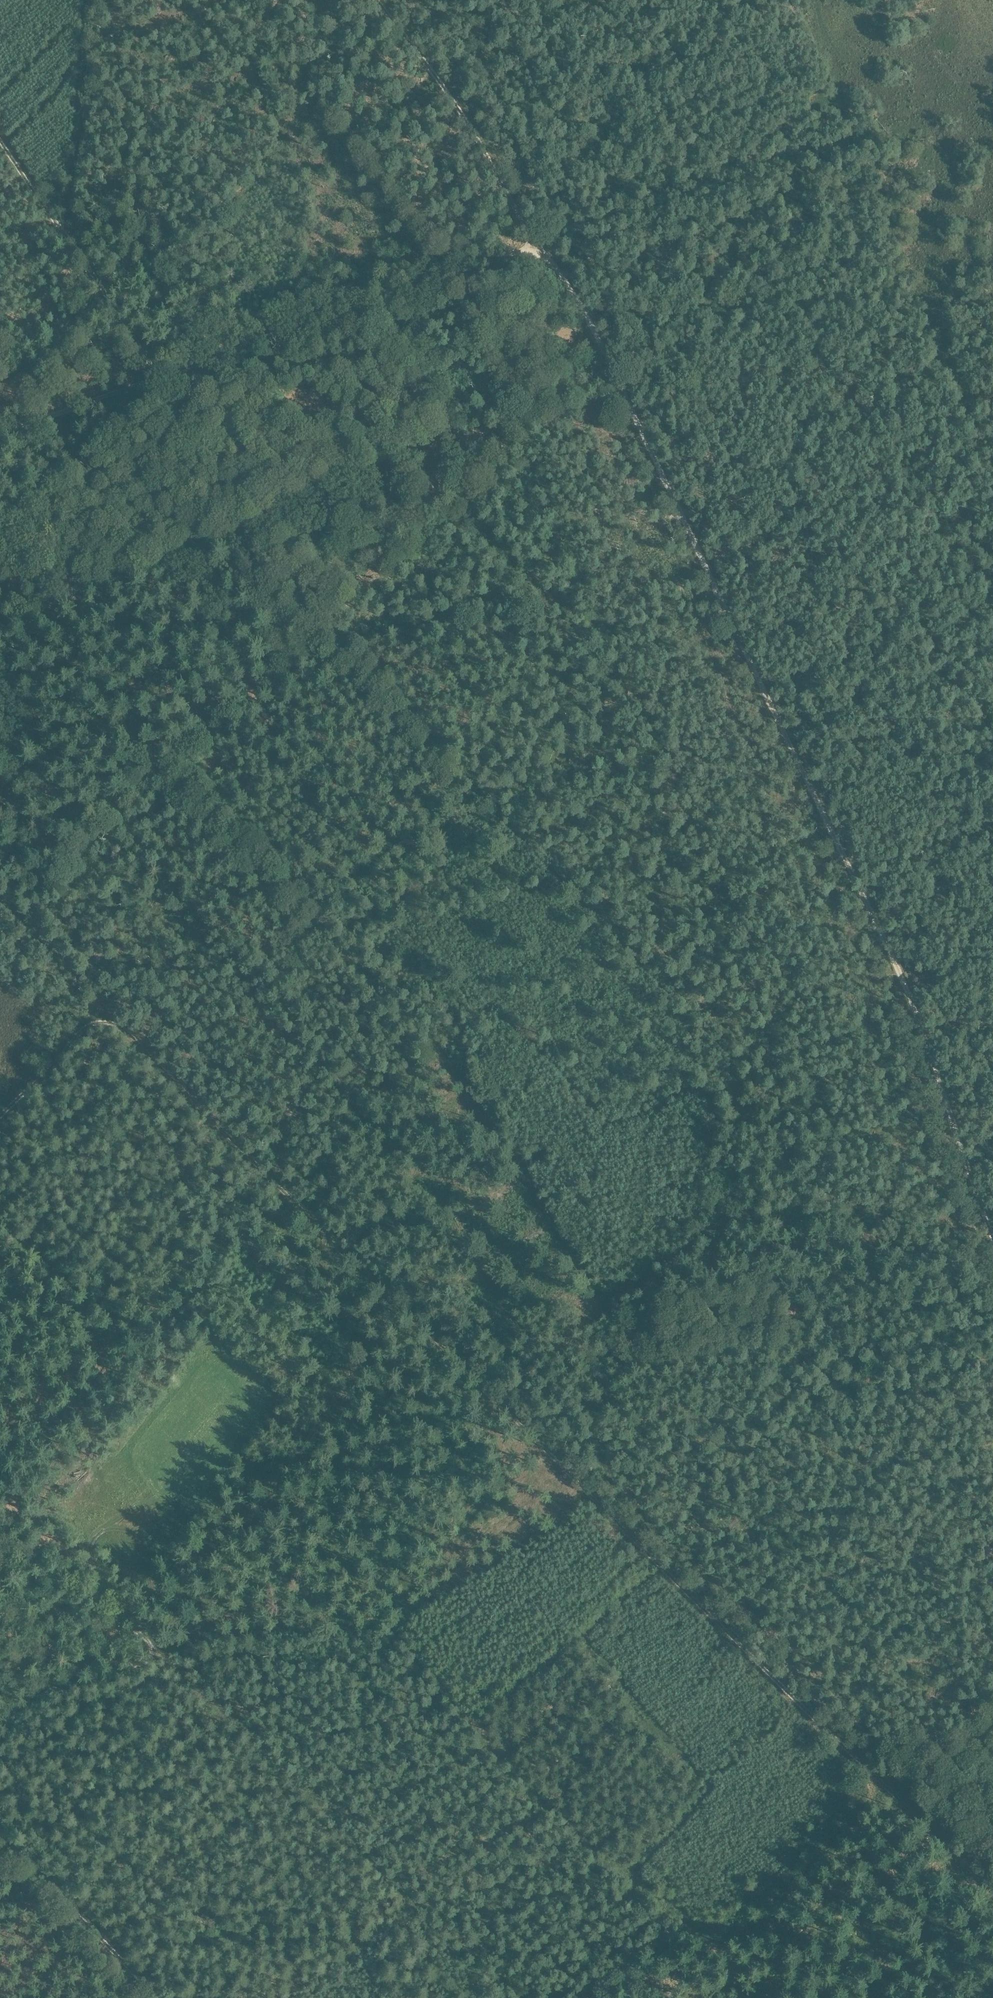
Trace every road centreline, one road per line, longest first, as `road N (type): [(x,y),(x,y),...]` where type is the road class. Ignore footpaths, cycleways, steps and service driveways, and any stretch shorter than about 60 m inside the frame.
road 1 (track): [(992,1891),(126,1031),(91,1023),(0,1116)]
road 2 (track): [(538,245),(610,369),(905,990),(992,1248)]
road 3 (track): [(538,245),(157,377)]
road 4 (track): [(379,0),(445,91),(538,245)]
road 5 (track): [(157,377),(0,138)]
road 6 (track): [(0,1835),(159,1997)]
road 7 (track): [(0,433),(157,377)]

